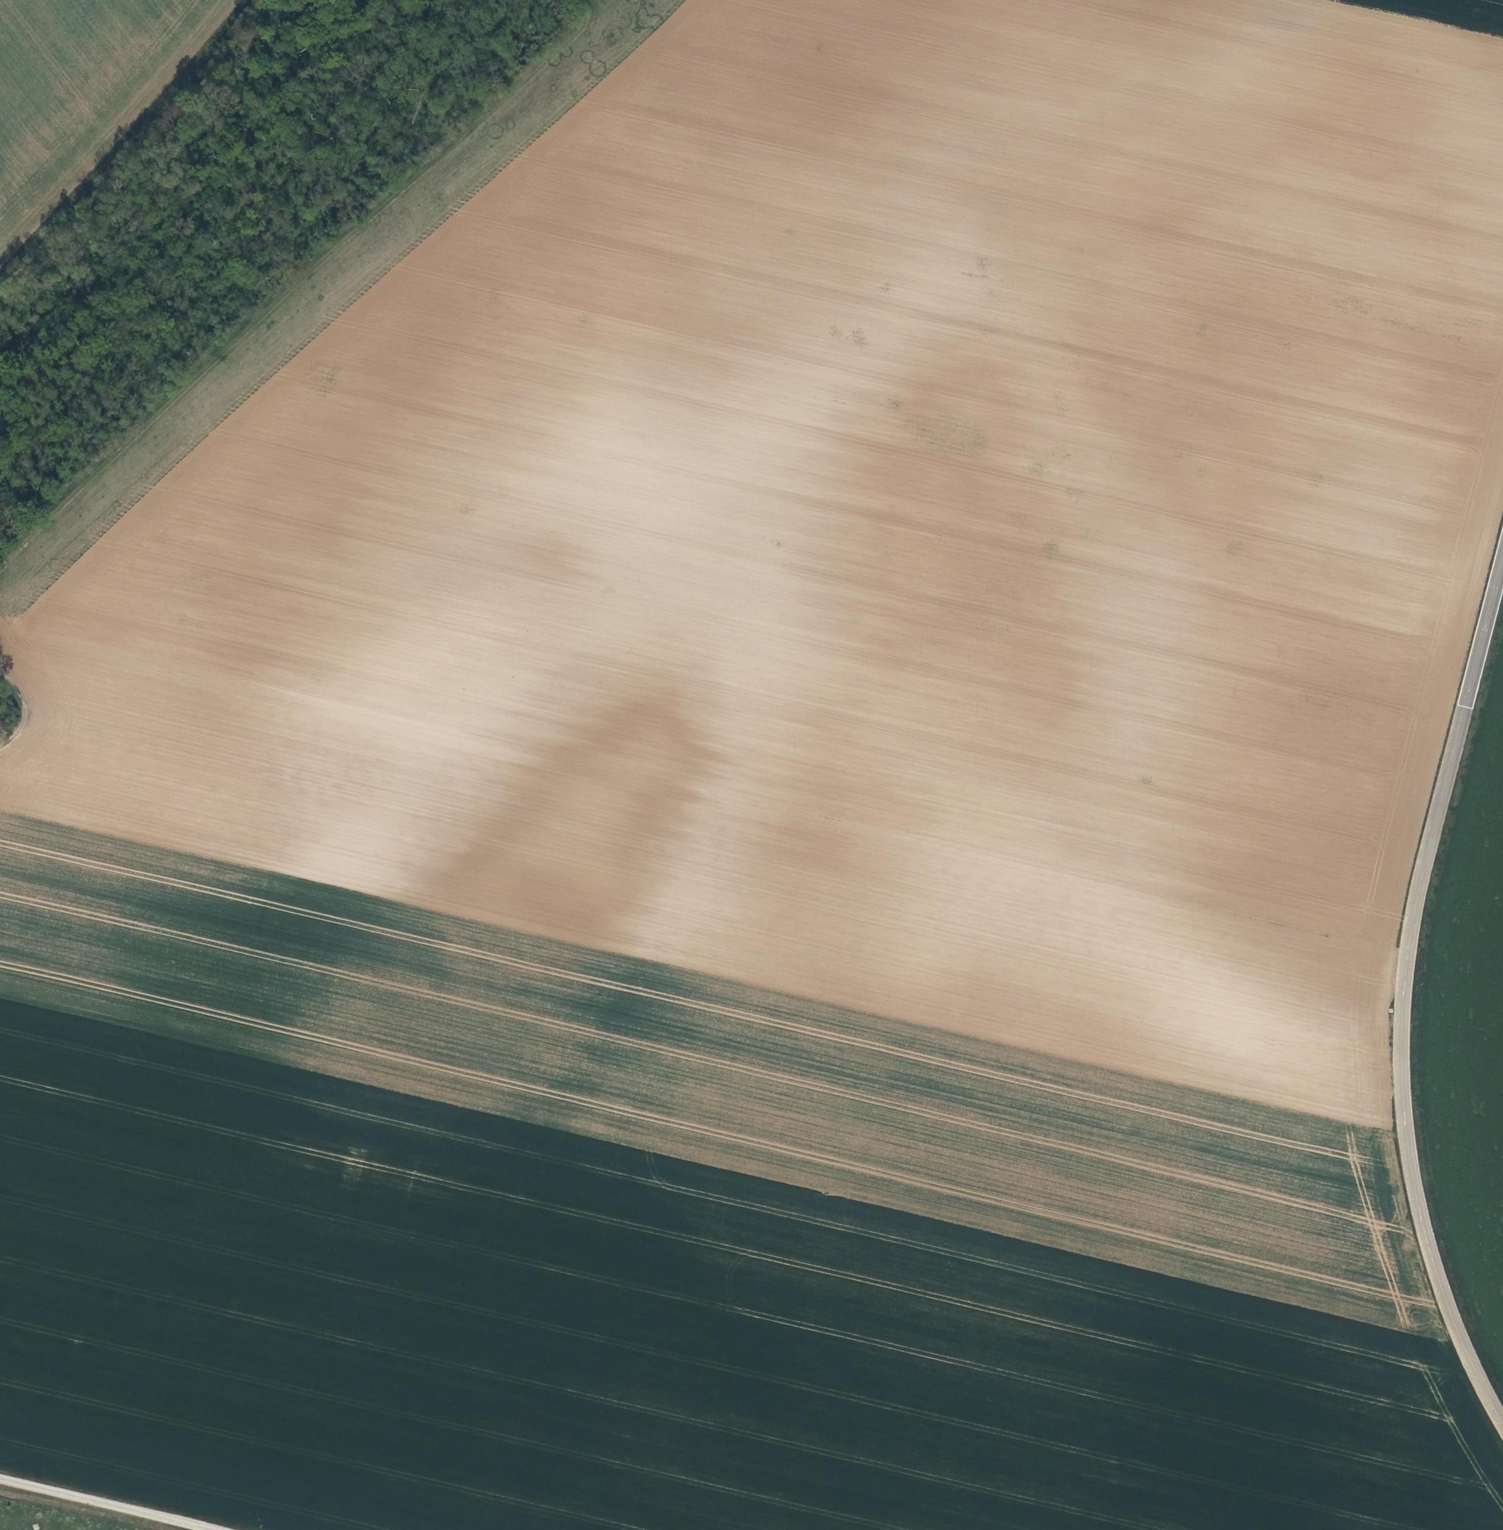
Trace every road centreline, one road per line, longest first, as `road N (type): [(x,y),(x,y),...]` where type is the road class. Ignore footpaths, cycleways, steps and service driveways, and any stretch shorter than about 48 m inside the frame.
road 1 (track): [(0,570),(580,25),(585,0)]

